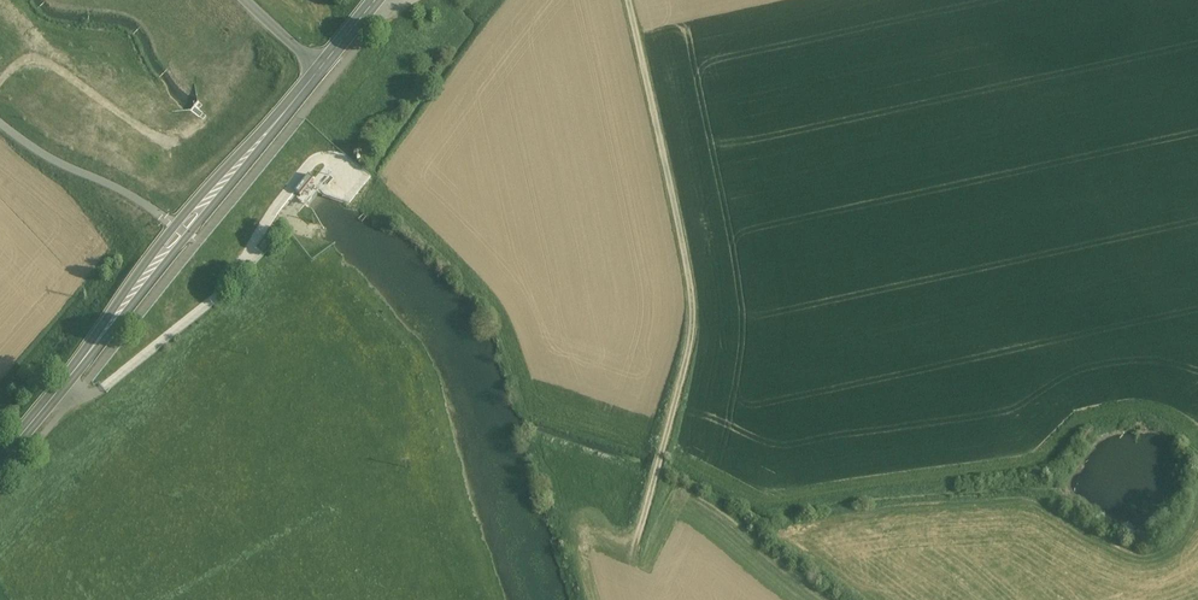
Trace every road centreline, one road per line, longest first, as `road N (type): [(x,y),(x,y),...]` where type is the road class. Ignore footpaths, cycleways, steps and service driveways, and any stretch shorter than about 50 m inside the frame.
road 1 (secondary): [(384,0),(0,465)]
road 2 (track): [(631,0),(695,327),(641,533)]

